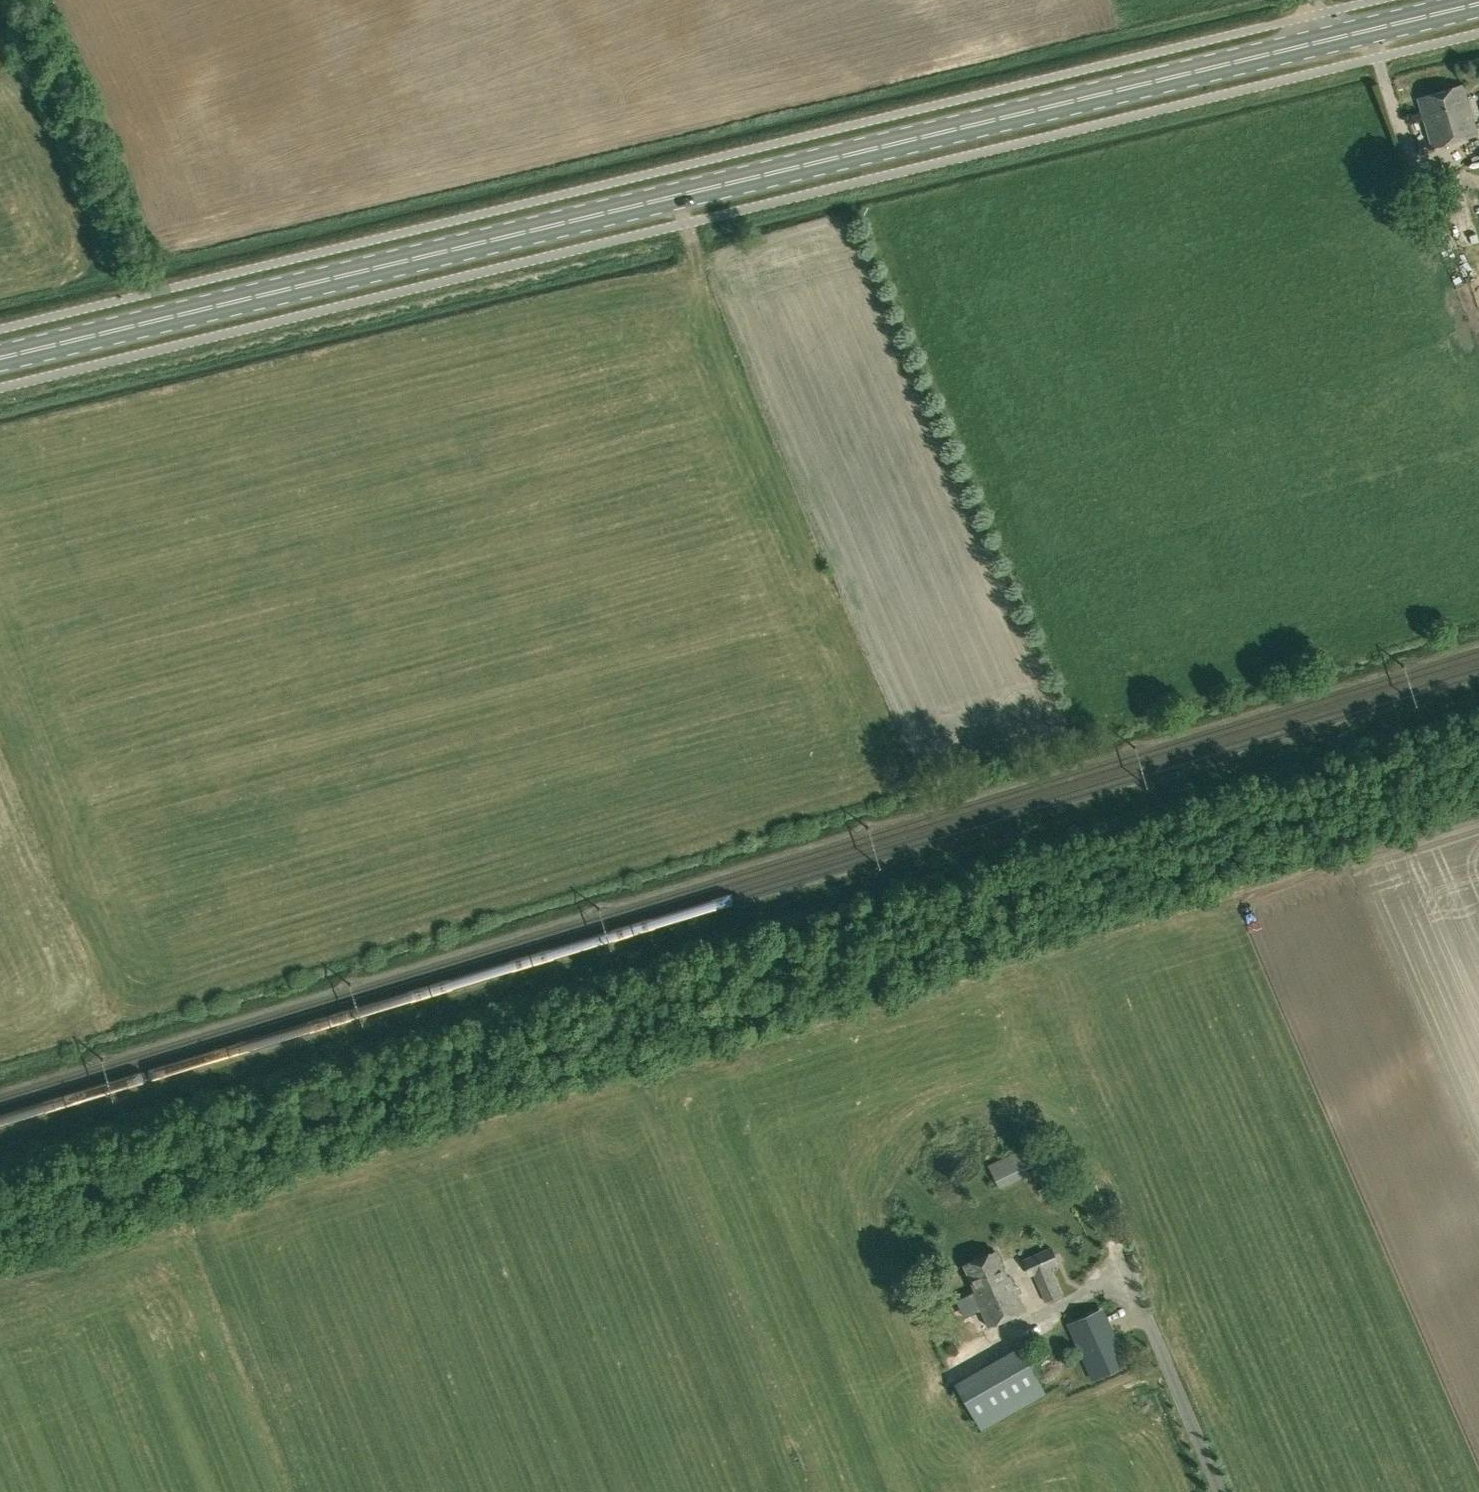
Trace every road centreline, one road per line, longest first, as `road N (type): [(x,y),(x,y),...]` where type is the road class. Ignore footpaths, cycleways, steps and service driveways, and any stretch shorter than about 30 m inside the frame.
road 1 (primary): [(0,359),(1478,8)]
road 2 (unclassified): [(1218,1491),(1150,1335)]

